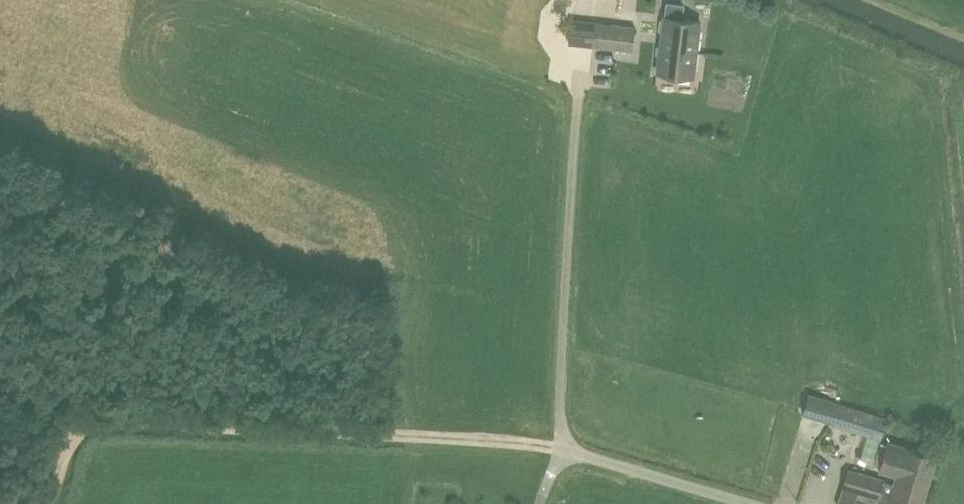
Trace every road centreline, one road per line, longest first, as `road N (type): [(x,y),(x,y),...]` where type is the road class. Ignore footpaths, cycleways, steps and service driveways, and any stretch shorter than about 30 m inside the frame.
road 1 (track): [(558,448),(100,422),(61,455),(41,503)]
road 2 (unclassified): [(749,503),(558,448)]

